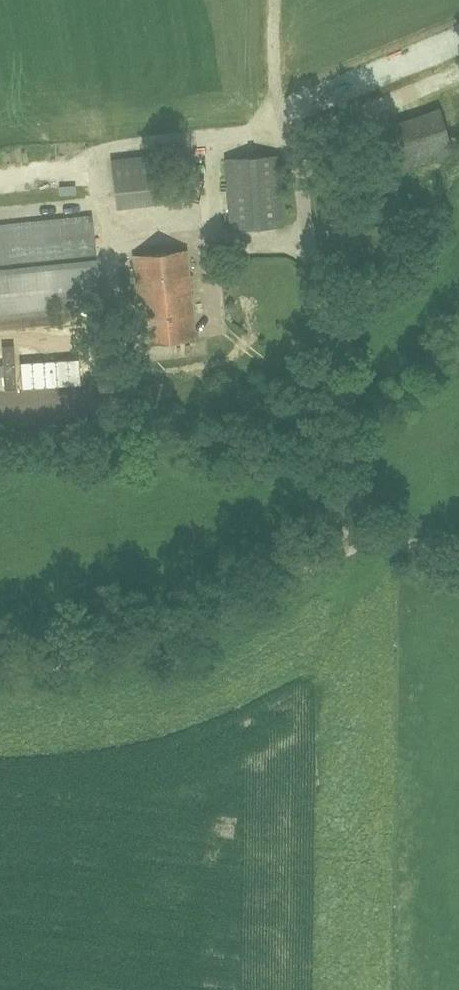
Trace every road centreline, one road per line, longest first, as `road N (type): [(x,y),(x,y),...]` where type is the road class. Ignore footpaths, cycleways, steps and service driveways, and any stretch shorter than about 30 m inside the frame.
road 1 (unclassified): [(458,544),(426,548),(362,540),(286,148)]
road 2 (track): [(362,540),(201,621),(94,655),(0,668)]
road 3 (track): [(286,148),(272,0)]

